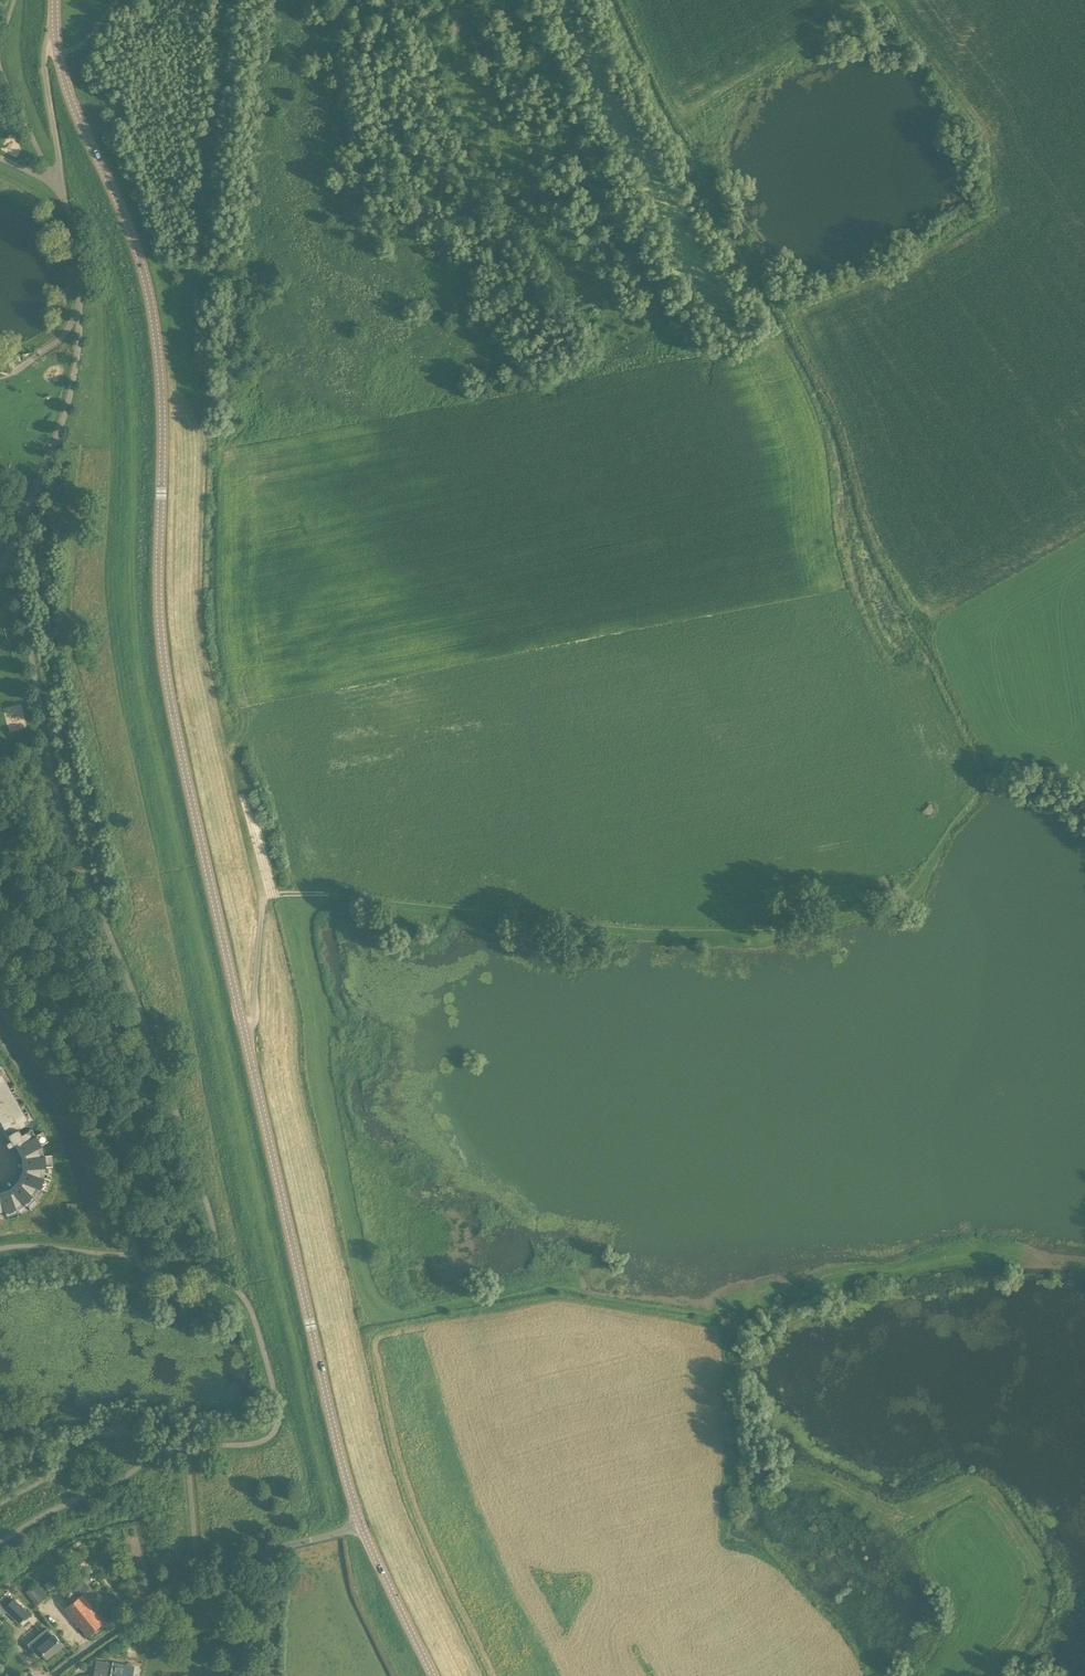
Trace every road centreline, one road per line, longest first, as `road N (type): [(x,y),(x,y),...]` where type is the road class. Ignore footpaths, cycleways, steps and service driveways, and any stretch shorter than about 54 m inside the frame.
road 1 (tertiary): [(363,1526),(173,717),(160,631),(162,409),(153,317),(134,240),(64,81),(54,0)]
road 2 (track): [(1084,1262),(966,1252),(708,1311),(557,1289),(390,1310),(366,1281),(303,966),(275,895)]
road 3 (track): [(389,1486),(294,1011),(264,903)]
road 4 (unclassified): [(51,1675),(205,1567),(363,1526)]
road 5 (track): [(248,800),(269,889),(245,1034)]
road 6 (tertiary): [(436,1675),(363,1526)]

